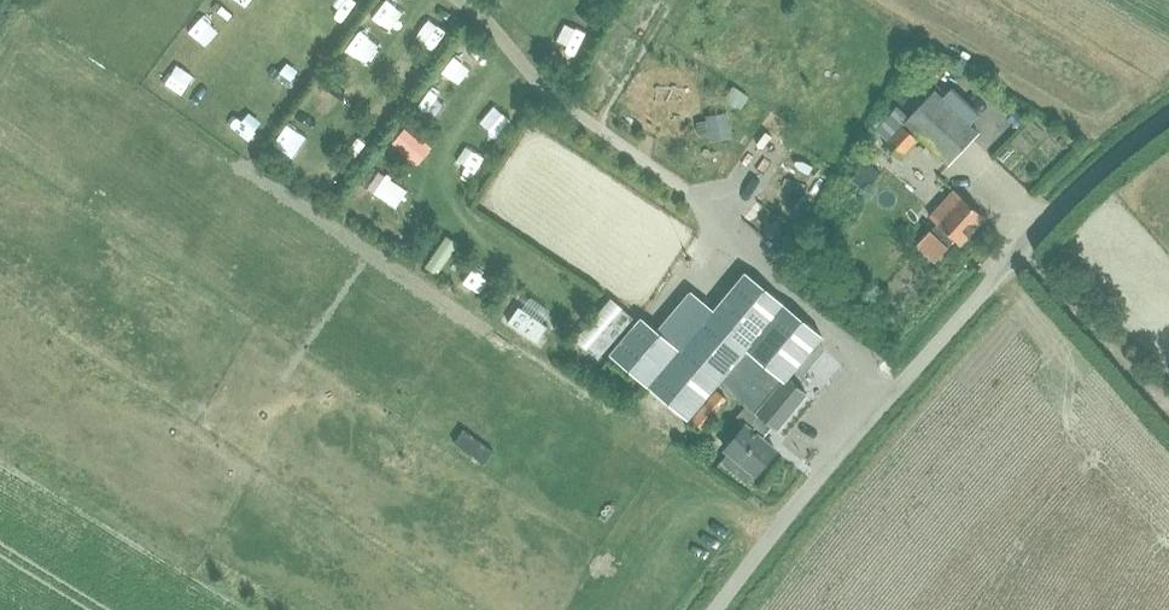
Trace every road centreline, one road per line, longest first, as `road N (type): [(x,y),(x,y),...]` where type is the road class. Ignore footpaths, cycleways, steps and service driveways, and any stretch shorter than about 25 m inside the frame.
road 1 (unclassified): [(714,609),(890,391),(1099,166),(1168,116)]

